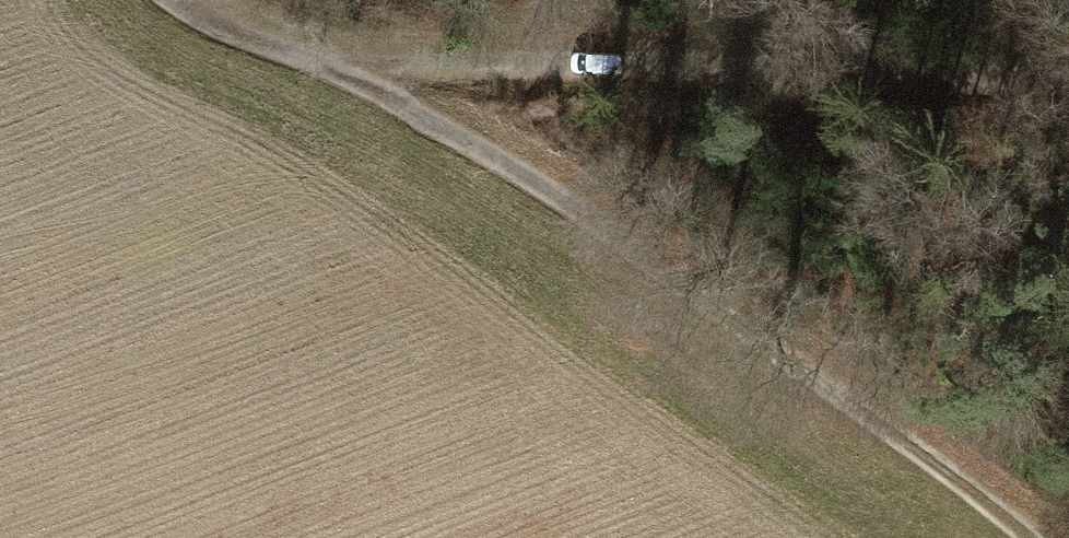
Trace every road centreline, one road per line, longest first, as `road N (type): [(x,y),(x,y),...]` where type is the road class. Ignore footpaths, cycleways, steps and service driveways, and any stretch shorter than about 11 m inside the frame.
road 1 (track): [(1024,537),(920,444),(356,76)]
road 2 (track): [(356,76),(862,56),(1068,84)]
road 3 (track): [(356,76),(219,28),(177,0)]

